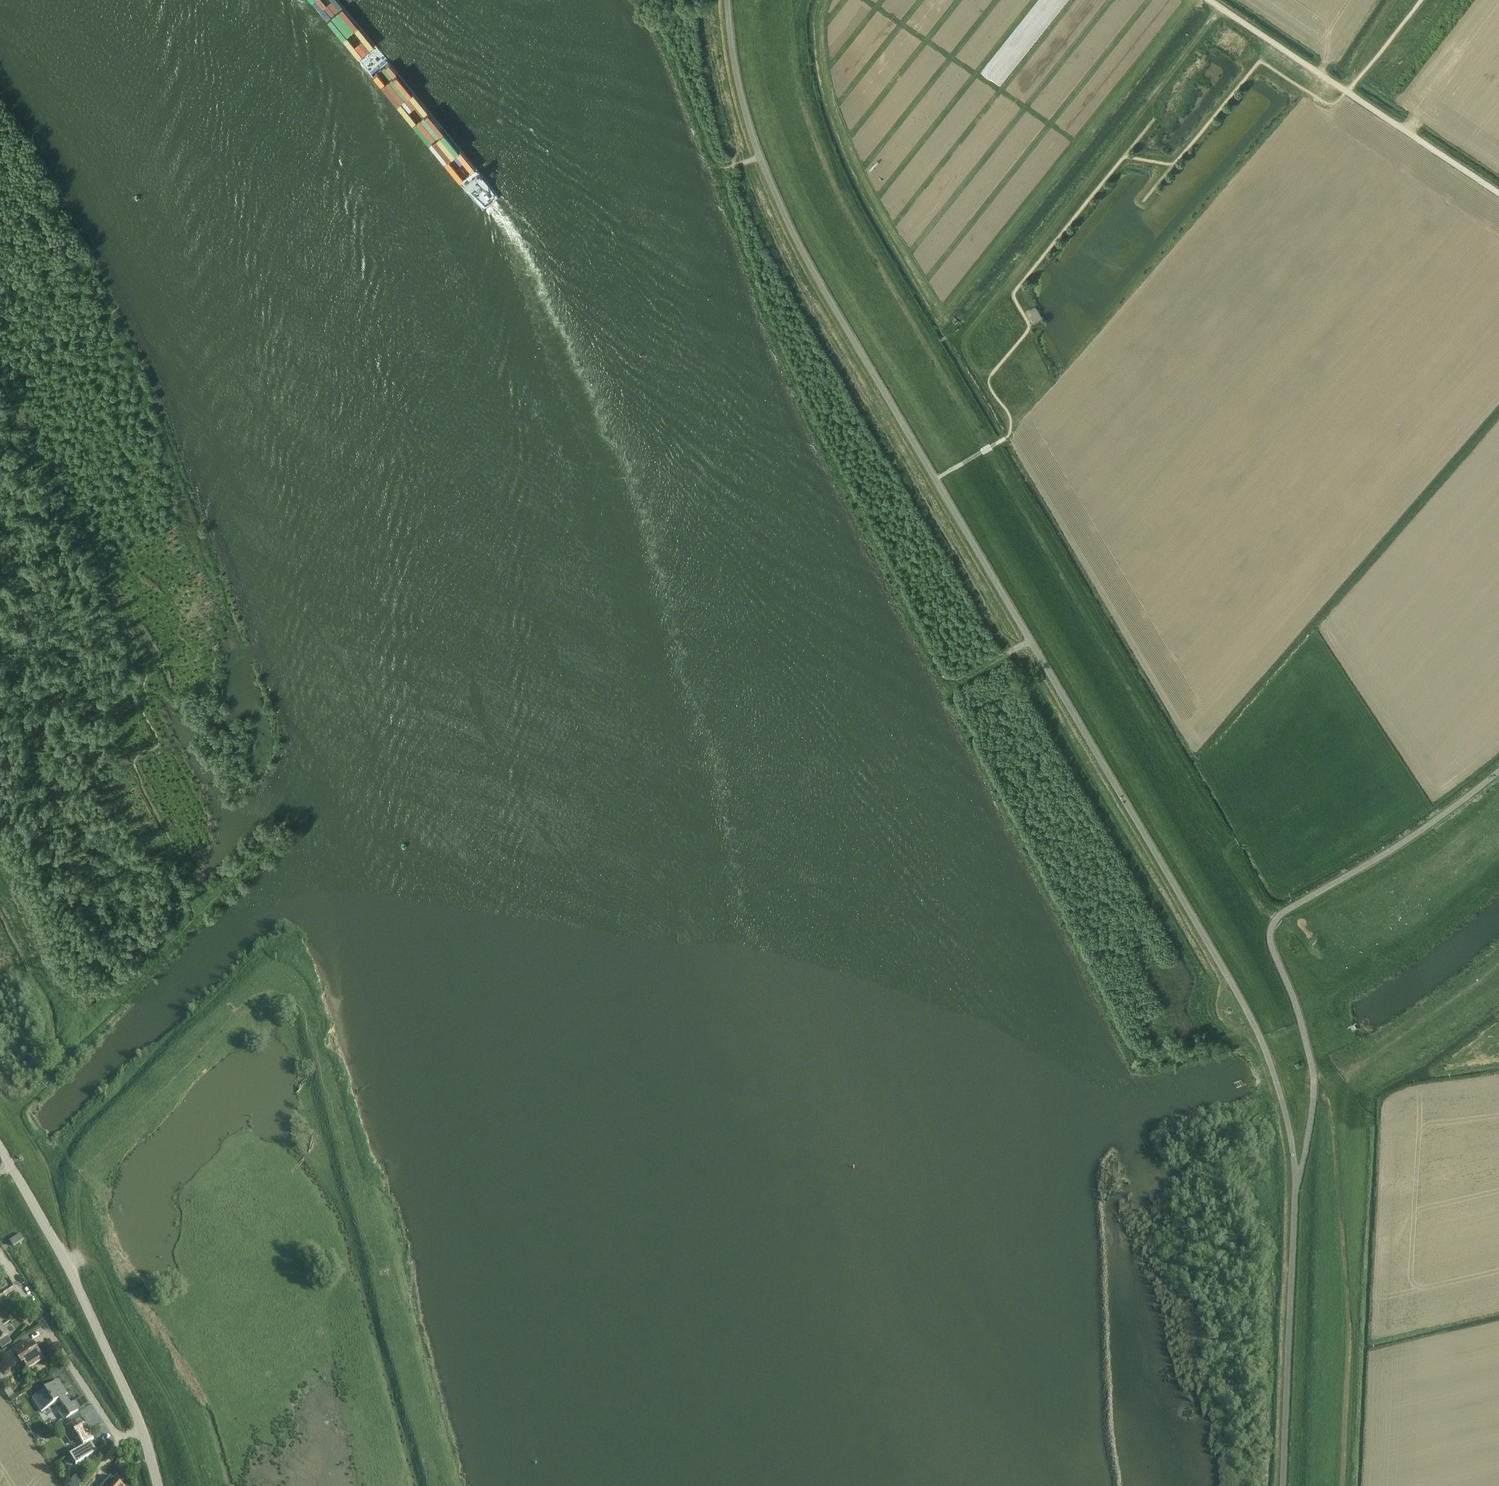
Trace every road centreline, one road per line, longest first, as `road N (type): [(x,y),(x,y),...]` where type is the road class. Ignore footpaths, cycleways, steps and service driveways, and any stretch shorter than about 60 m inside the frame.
road 1 (unclassified): [(1498,193),(1209,0)]
road 2 (residential): [(141,1433),(113,1432),(0,1259)]
road 3 (unclassified): [(141,1433),(64,1260)]
road 4 (track): [(64,1260),(50,1175),(11,1110)]

